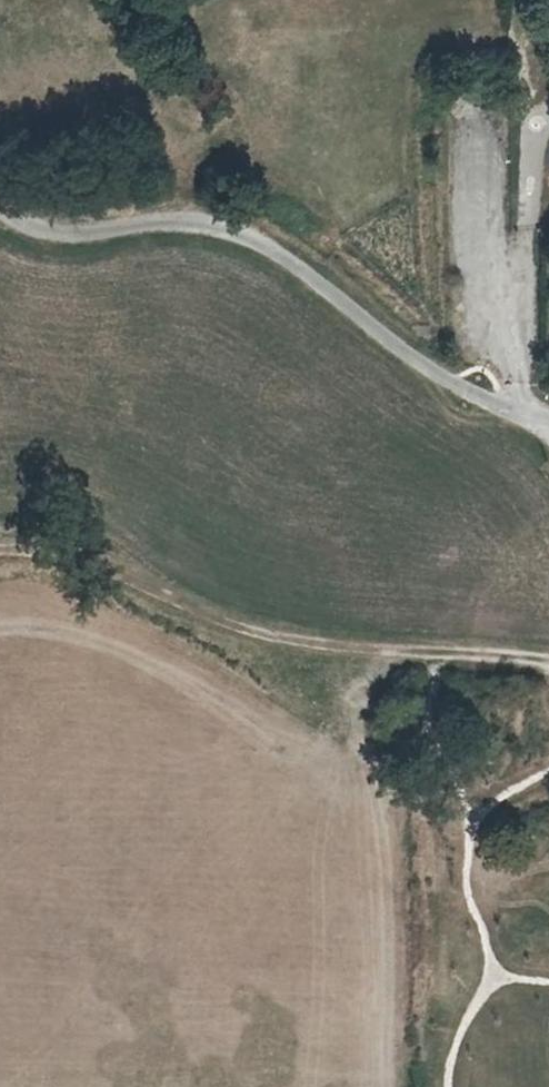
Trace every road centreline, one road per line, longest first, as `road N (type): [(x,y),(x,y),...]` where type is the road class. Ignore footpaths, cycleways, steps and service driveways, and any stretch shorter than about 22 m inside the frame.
road 1 (unclassified): [(0,205),(52,229),(228,225),(281,253),(454,385),(548,429)]
road 2 (track): [(548,664),(281,640),(96,571),(42,555),(0,556)]

